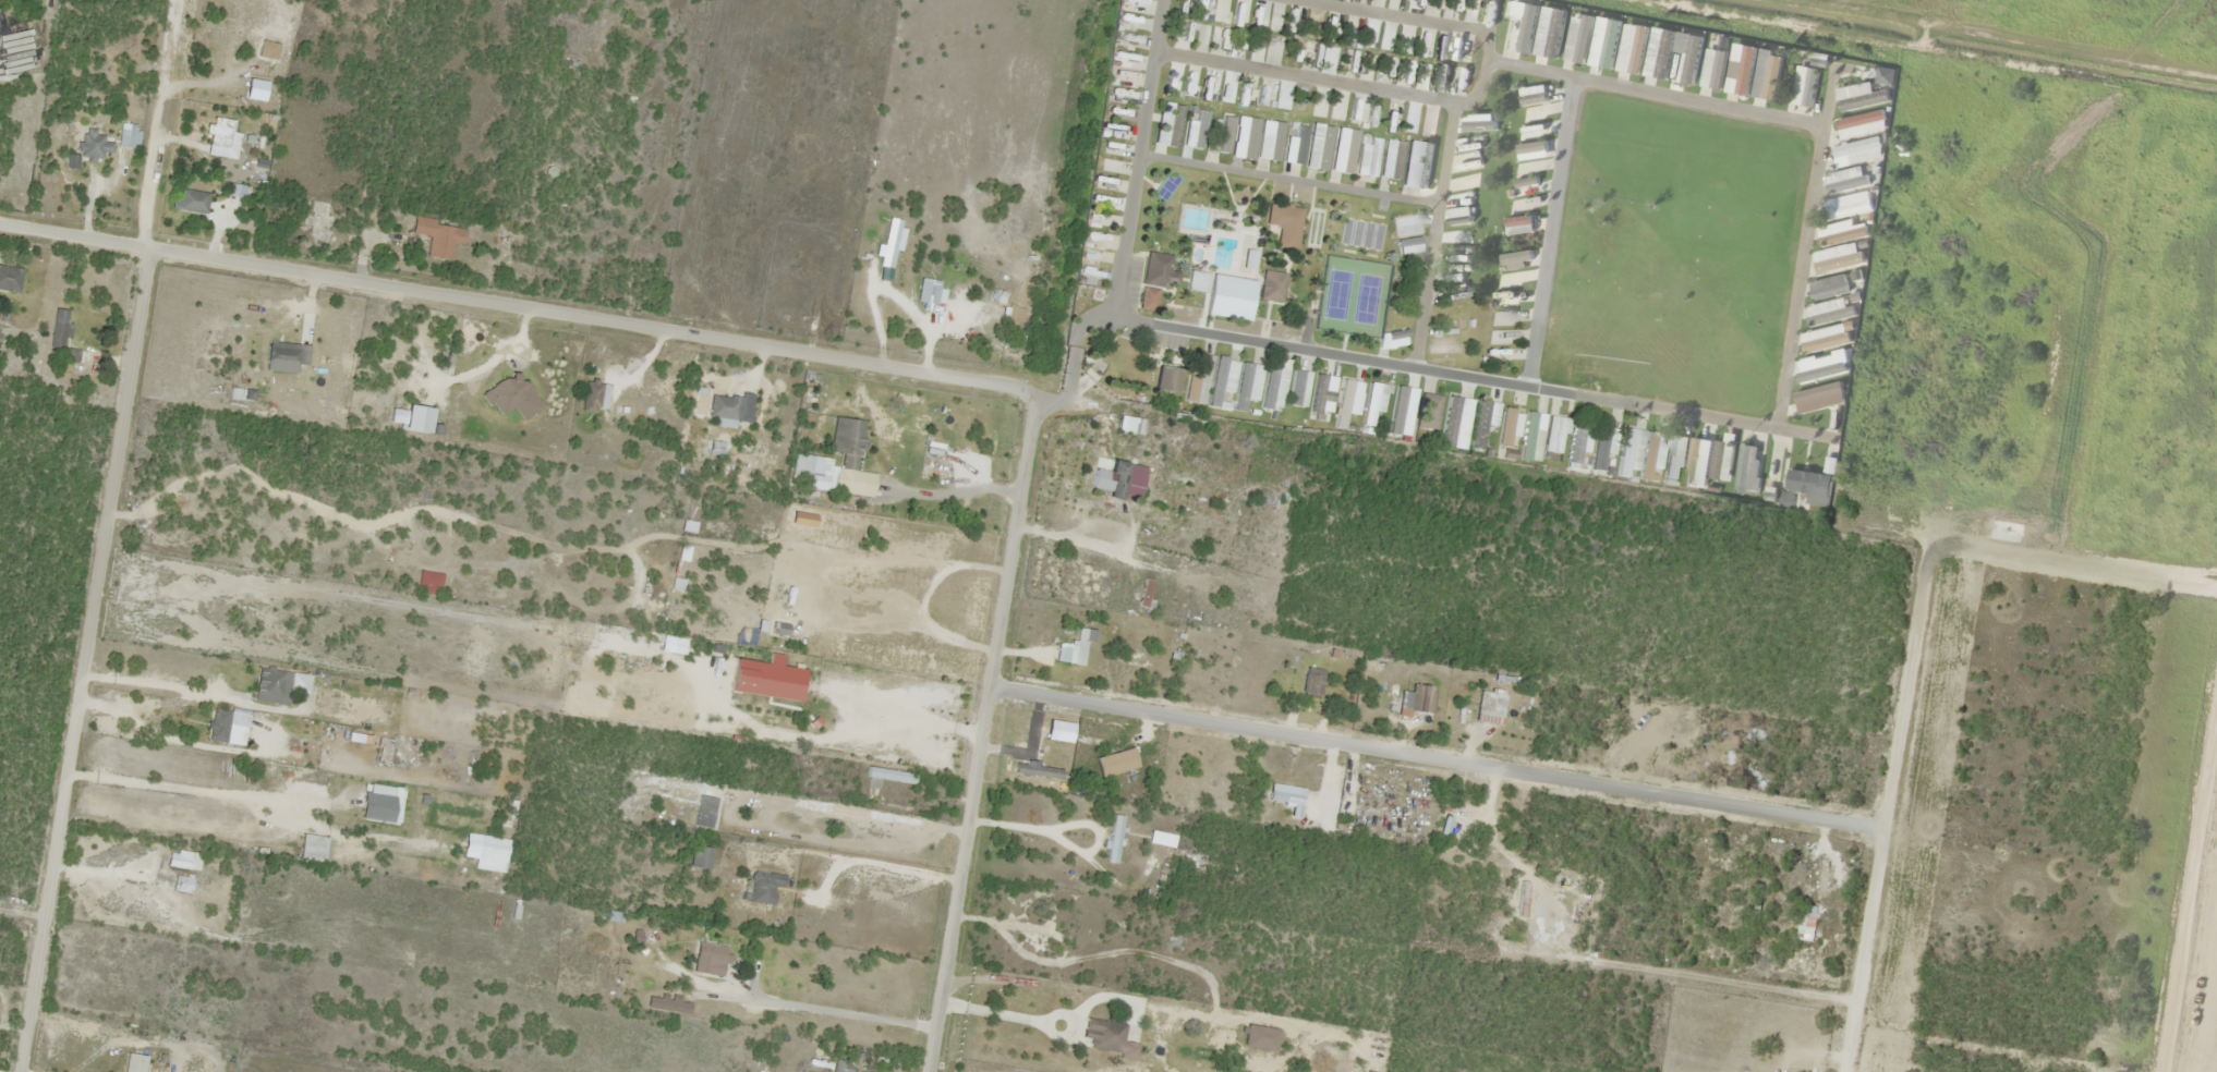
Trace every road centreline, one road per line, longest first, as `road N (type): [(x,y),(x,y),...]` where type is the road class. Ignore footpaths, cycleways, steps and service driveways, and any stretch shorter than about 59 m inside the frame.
road 1 (residential): [(992,686),(1882,829),(1843,1071)]
road 2 (residential): [(1035,391),(0,224)]
road 3 (residential): [(148,248),(21,1071)]
road 4 (residential): [(935,1071),(1035,391)]
road 5 (residential): [(1882,829),(1931,535)]

